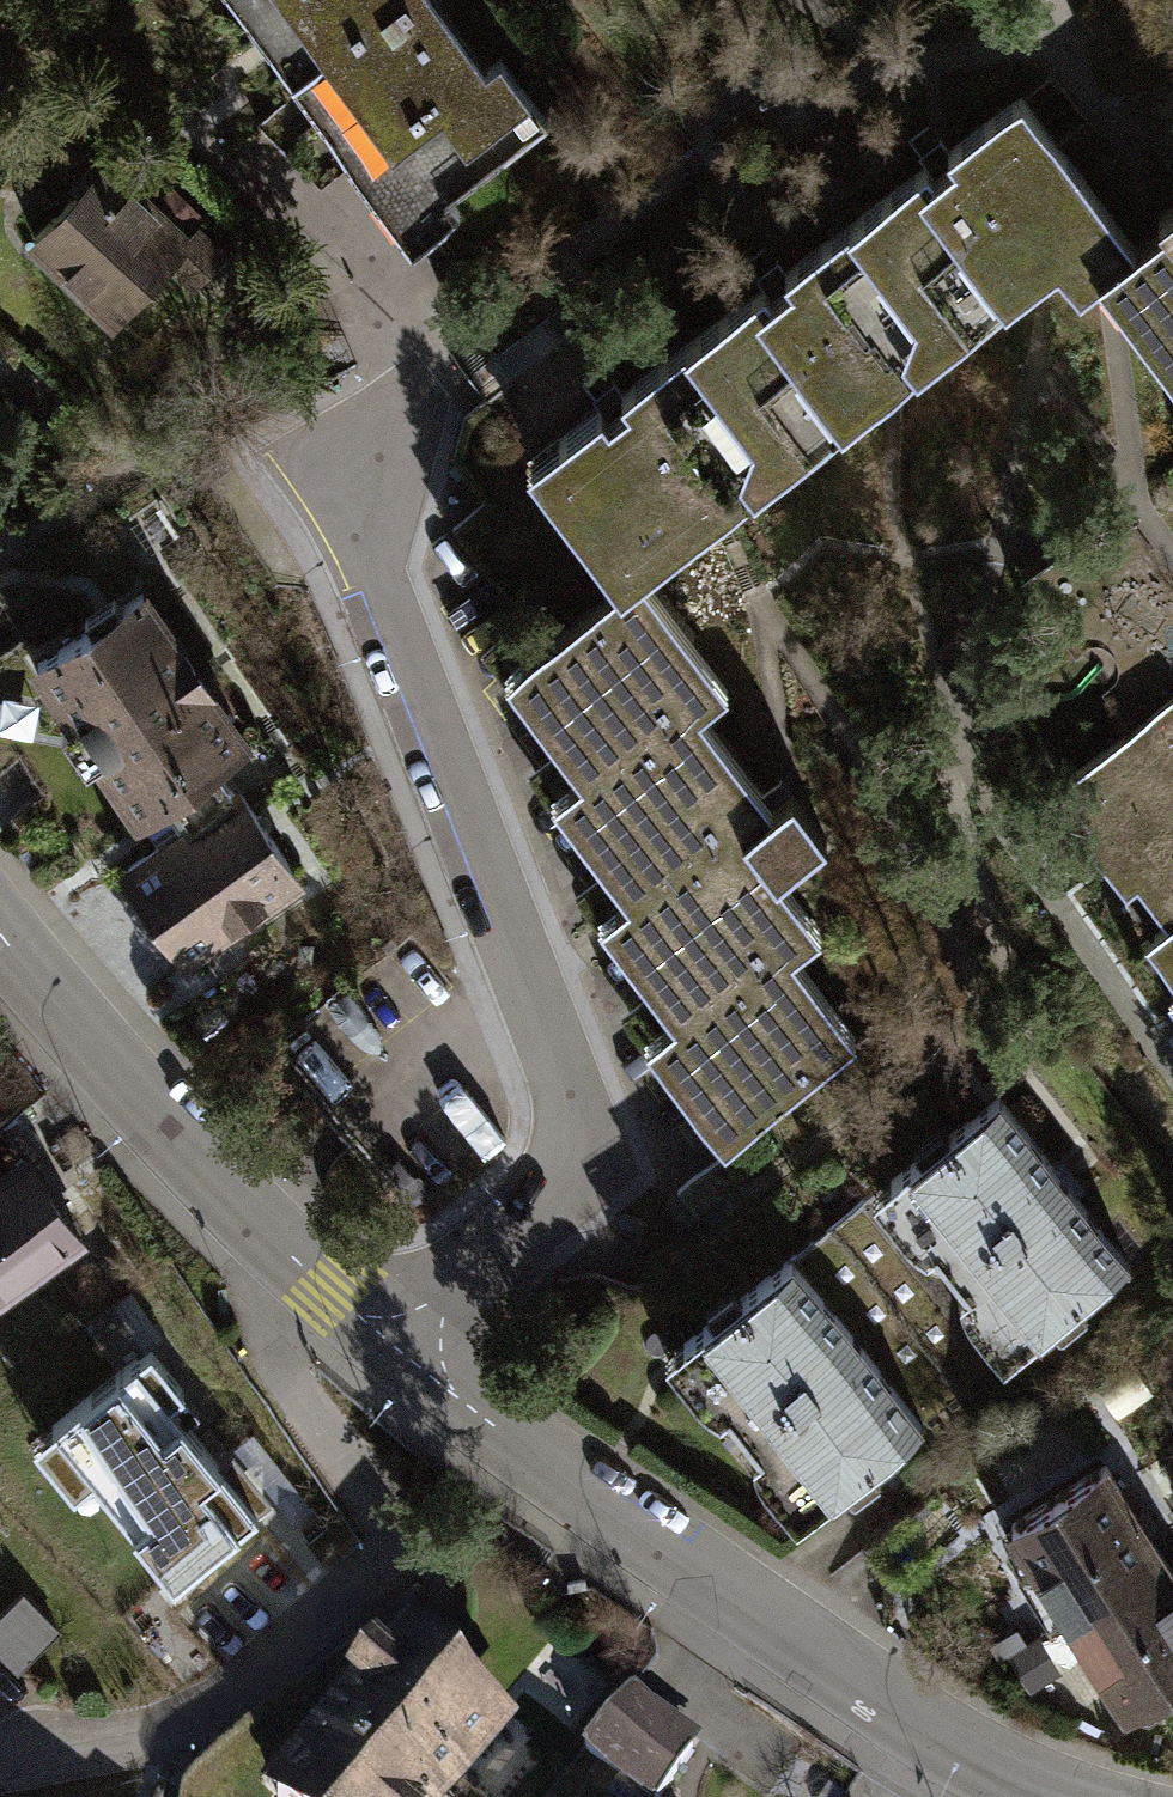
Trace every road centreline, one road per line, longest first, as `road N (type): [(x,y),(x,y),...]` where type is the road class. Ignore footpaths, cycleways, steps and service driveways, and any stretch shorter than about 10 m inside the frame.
road 1 (residential): [(377,458),(381,574),(565,1110),(556,1190),(401,1345)]
road 2 (residential): [(401,1345),(544,1467),(712,1592),(928,1732),(1072,1796)]
road 3 (residential): [(0,949),(195,1166),(401,1345)]

